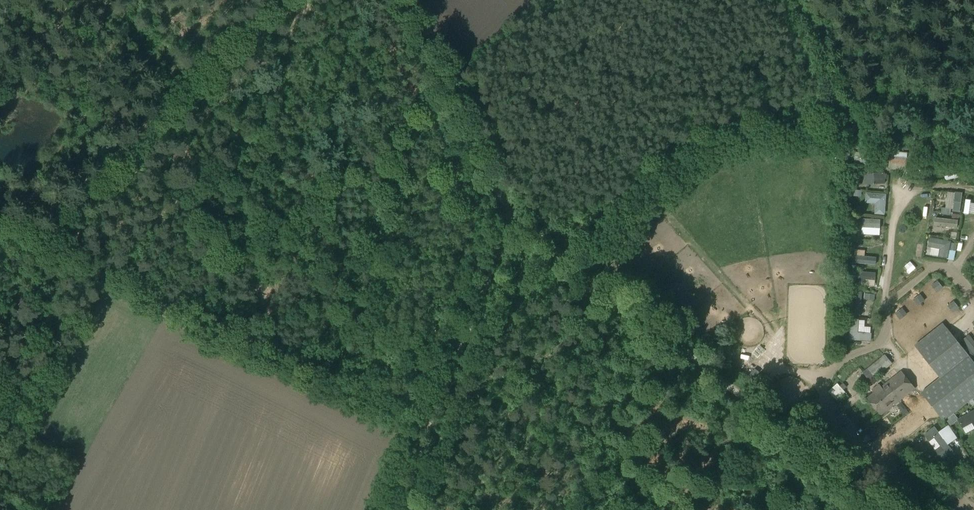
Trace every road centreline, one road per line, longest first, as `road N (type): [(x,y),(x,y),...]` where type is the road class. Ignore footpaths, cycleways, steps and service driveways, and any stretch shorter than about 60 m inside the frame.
road 1 (track): [(190,79),(279,182),(316,207),(251,330),(218,339),(0,228)]
road 2 (unclassified): [(887,509),(525,226)]
road 3 (track): [(973,134),(745,129),(722,135),(636,193),(575,265)]
road 4 (track): [(268,0),(135,139),(122,205),(55,257)]
road 5 (track): [(525,226),(505,247),(397,509)]
road 6 (track): [(750,403),(785,372),(820,376),(881,344),(885,304),(931,269),(950,269),(973,298)]
road 7 (unclassified): [(402,0),(505,204),(525,226)]
road 8 (track): [(836,129),(834,89),(798,0)]
road 9 (track): [(190,79),(100,0)]

